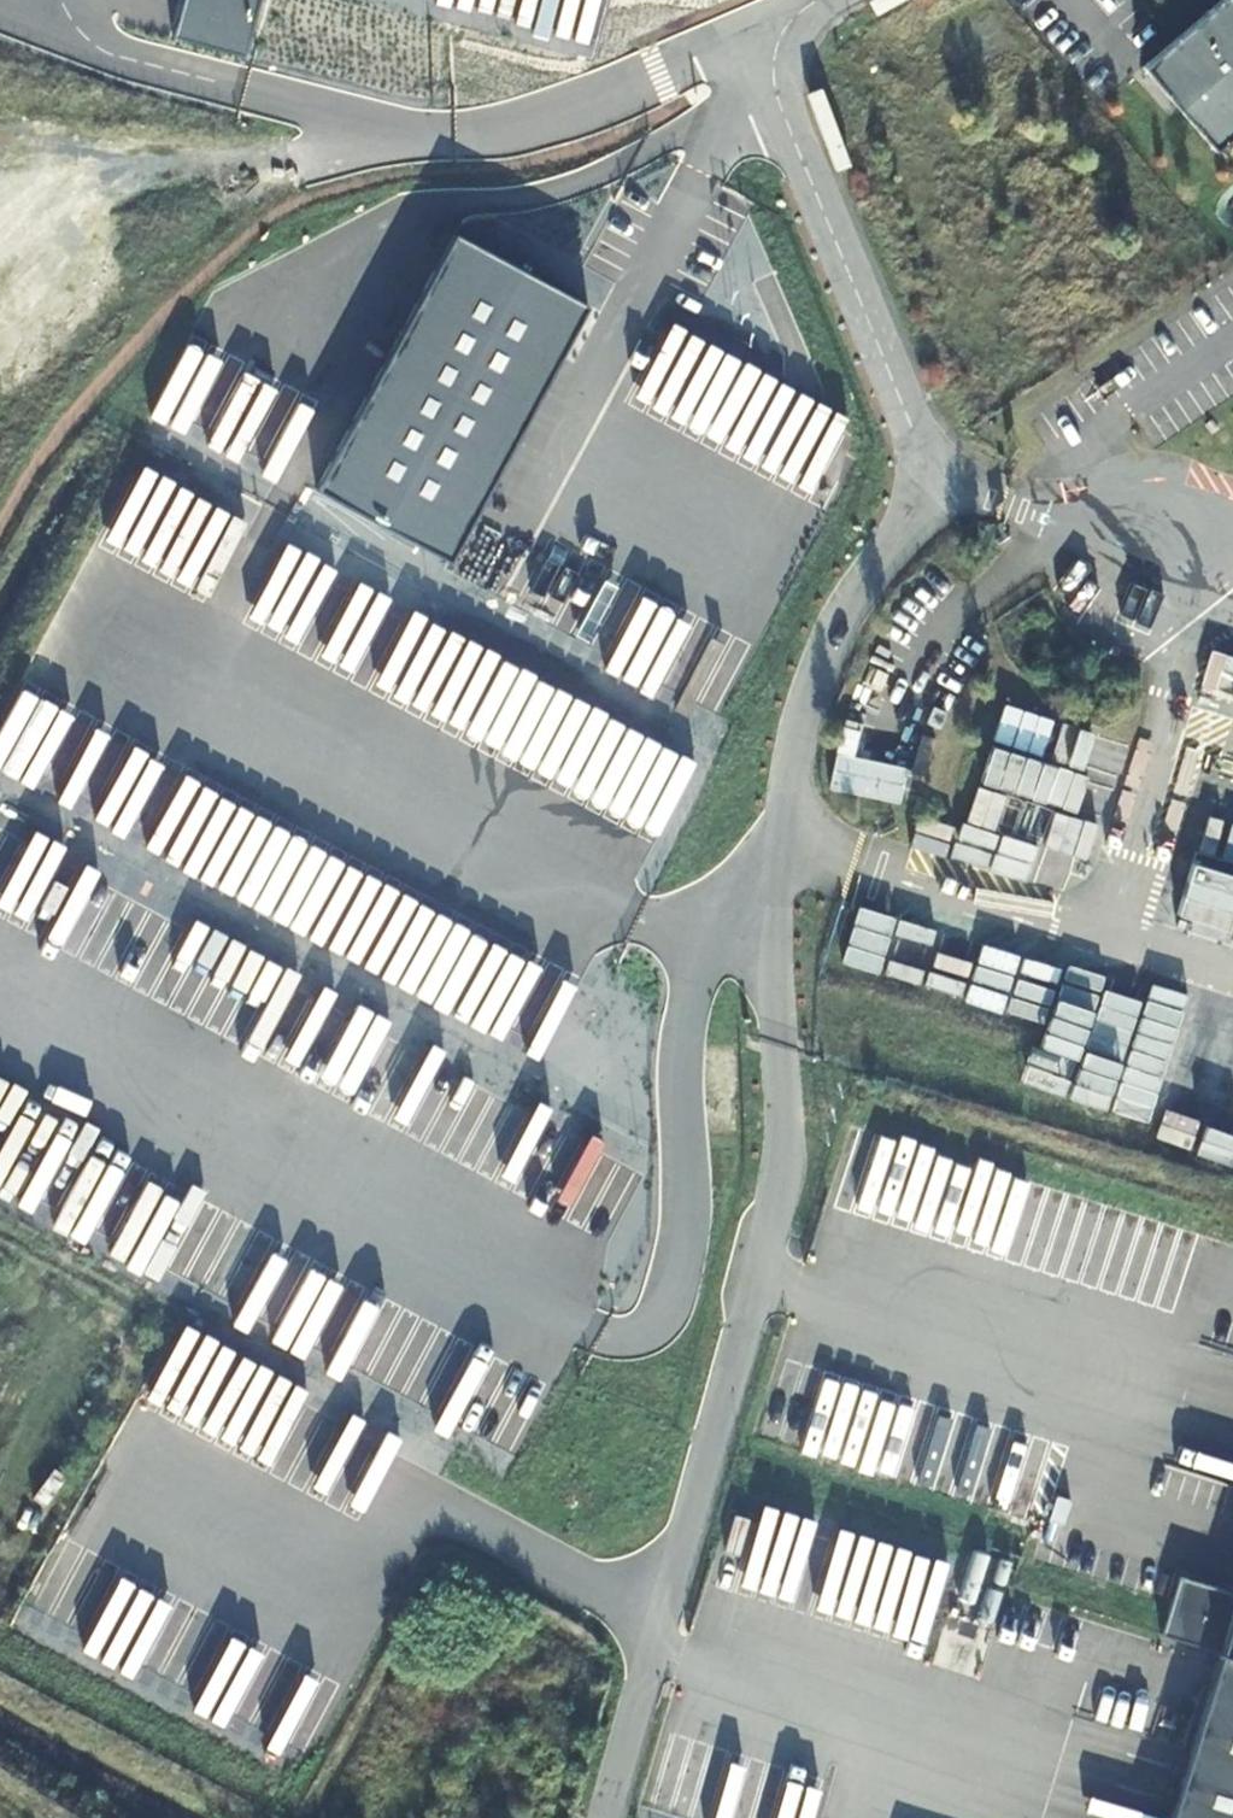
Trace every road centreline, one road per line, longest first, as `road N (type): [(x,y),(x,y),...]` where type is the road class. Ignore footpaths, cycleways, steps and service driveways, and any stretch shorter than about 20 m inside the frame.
road 1 (unclassified): [(820,0),(780,36),(773,70),(778,105),(911,423),(919,483),(895,542),(857,591),(818,669),(796,746),(768,919),(782,1178),(607,1817)]

